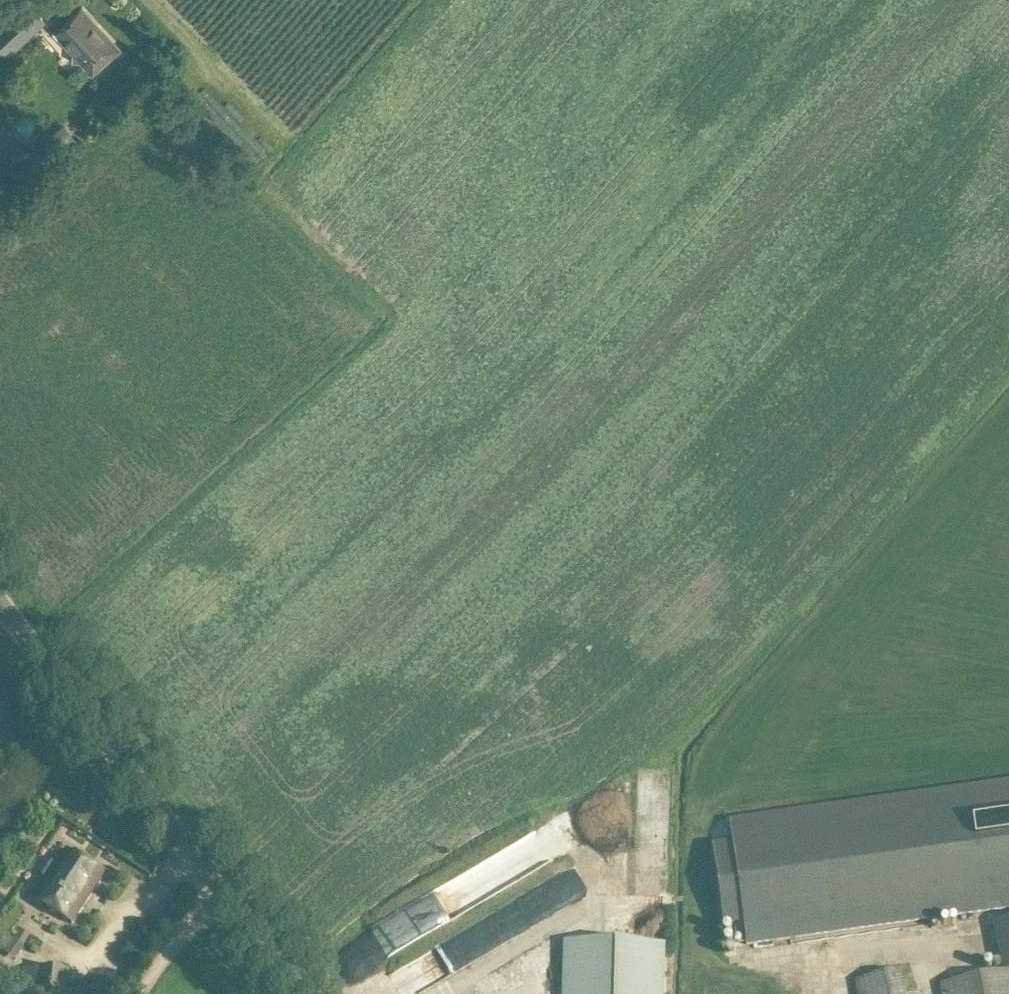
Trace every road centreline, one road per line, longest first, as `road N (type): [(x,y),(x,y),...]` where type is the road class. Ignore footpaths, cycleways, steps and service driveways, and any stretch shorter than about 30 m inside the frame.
road 1 (unclassified): [(293,993),(0,607)]

